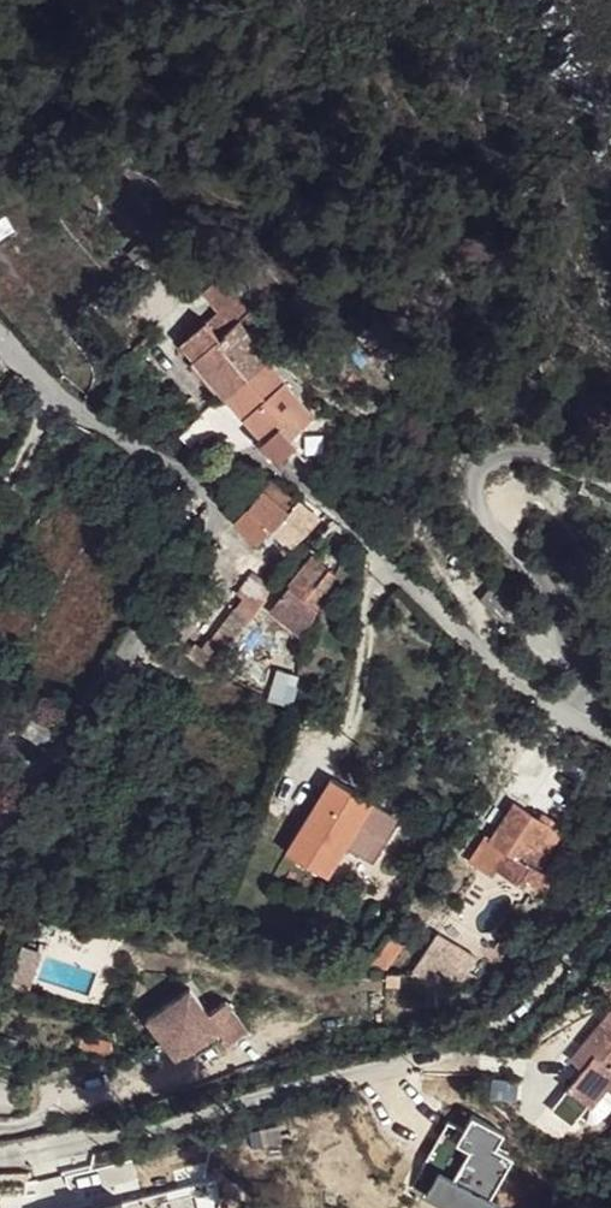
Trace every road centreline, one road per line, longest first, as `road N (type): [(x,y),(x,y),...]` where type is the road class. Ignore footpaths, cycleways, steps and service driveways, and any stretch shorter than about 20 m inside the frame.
road 1 (residential): [(610,737),(569,718),(487,656),(280,476),(169,467),(63,397),(0,332)]
road 2 (residential): [(0,1149),(169,1130),(444,1054),(521,1013),(610,911)]

